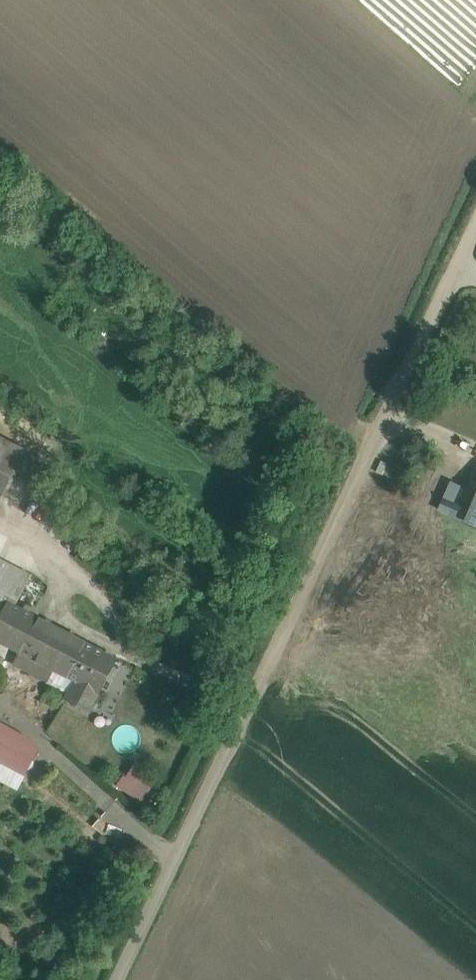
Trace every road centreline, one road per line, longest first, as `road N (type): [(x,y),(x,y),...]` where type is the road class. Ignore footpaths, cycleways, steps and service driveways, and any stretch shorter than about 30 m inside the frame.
road 1 (unclassified): [(119,979),(475,230)]

